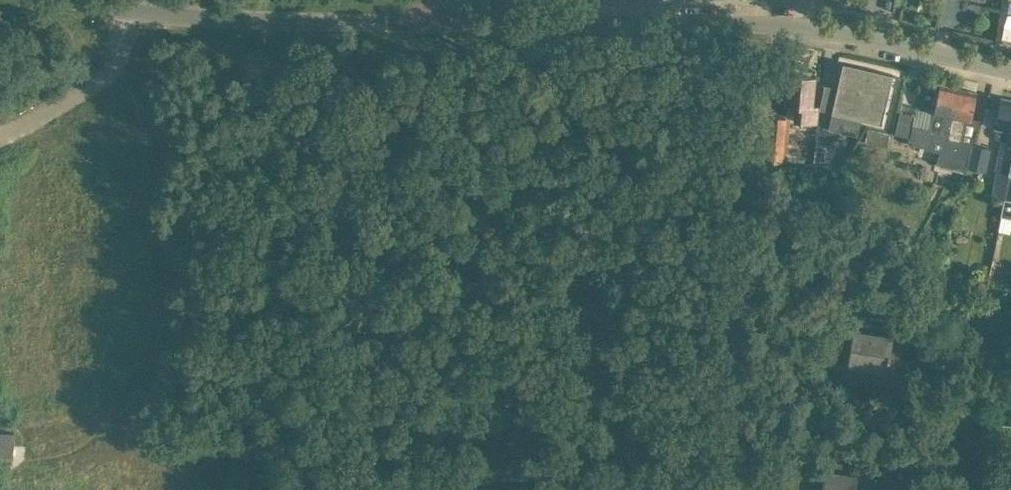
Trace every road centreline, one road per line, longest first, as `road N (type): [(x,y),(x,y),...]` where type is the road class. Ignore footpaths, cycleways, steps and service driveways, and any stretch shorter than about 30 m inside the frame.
road 1 (unclassified): [(1010,69),(841,31),(691,21),(423,23)]
road 2 (unclassified): [(423,23),(255,21),(74,0)]

